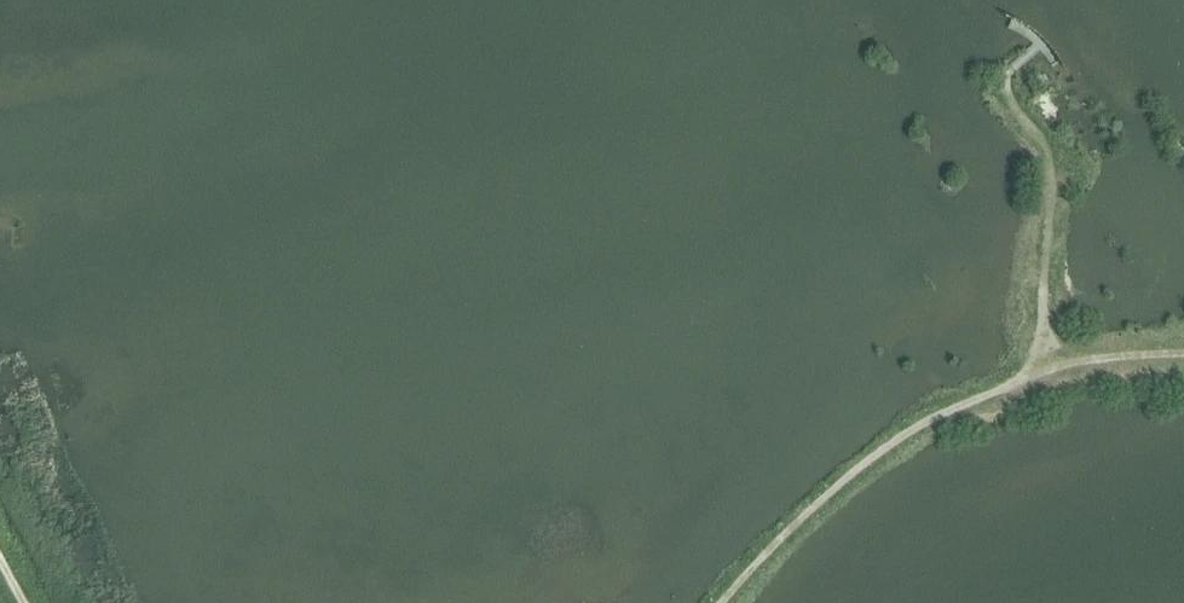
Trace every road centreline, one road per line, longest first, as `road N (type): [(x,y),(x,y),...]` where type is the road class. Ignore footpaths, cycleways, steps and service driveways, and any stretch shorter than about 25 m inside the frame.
road 1 (track): [(724,602),(869,470),(941,419),(1048,372),(1183,355)]

